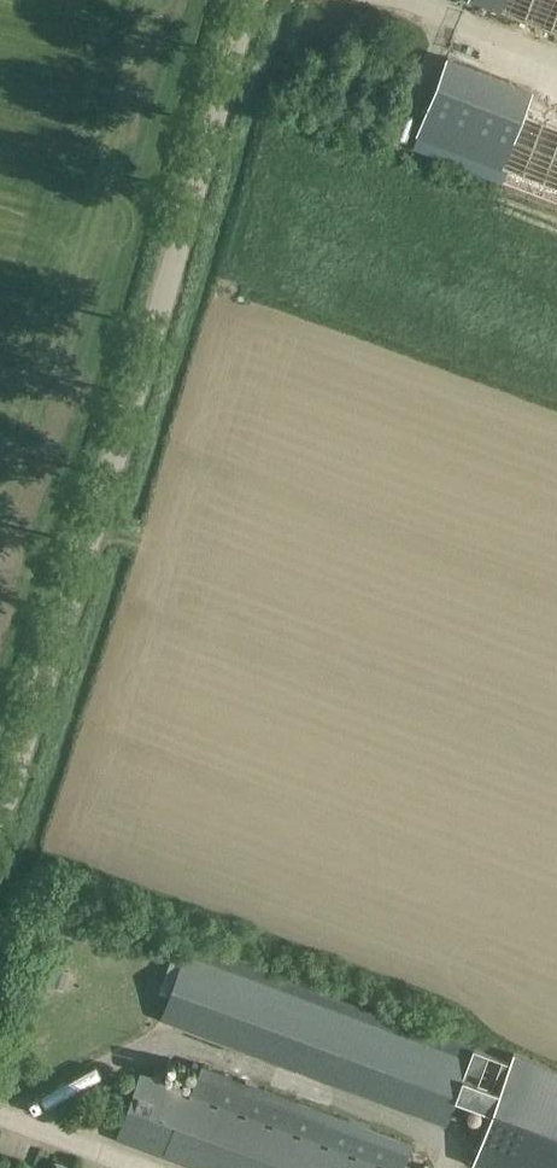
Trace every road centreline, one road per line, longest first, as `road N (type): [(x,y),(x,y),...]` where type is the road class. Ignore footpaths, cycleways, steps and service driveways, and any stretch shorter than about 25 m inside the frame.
road 1 (unclassified): [(0,800),(141,379),(249,0)]

